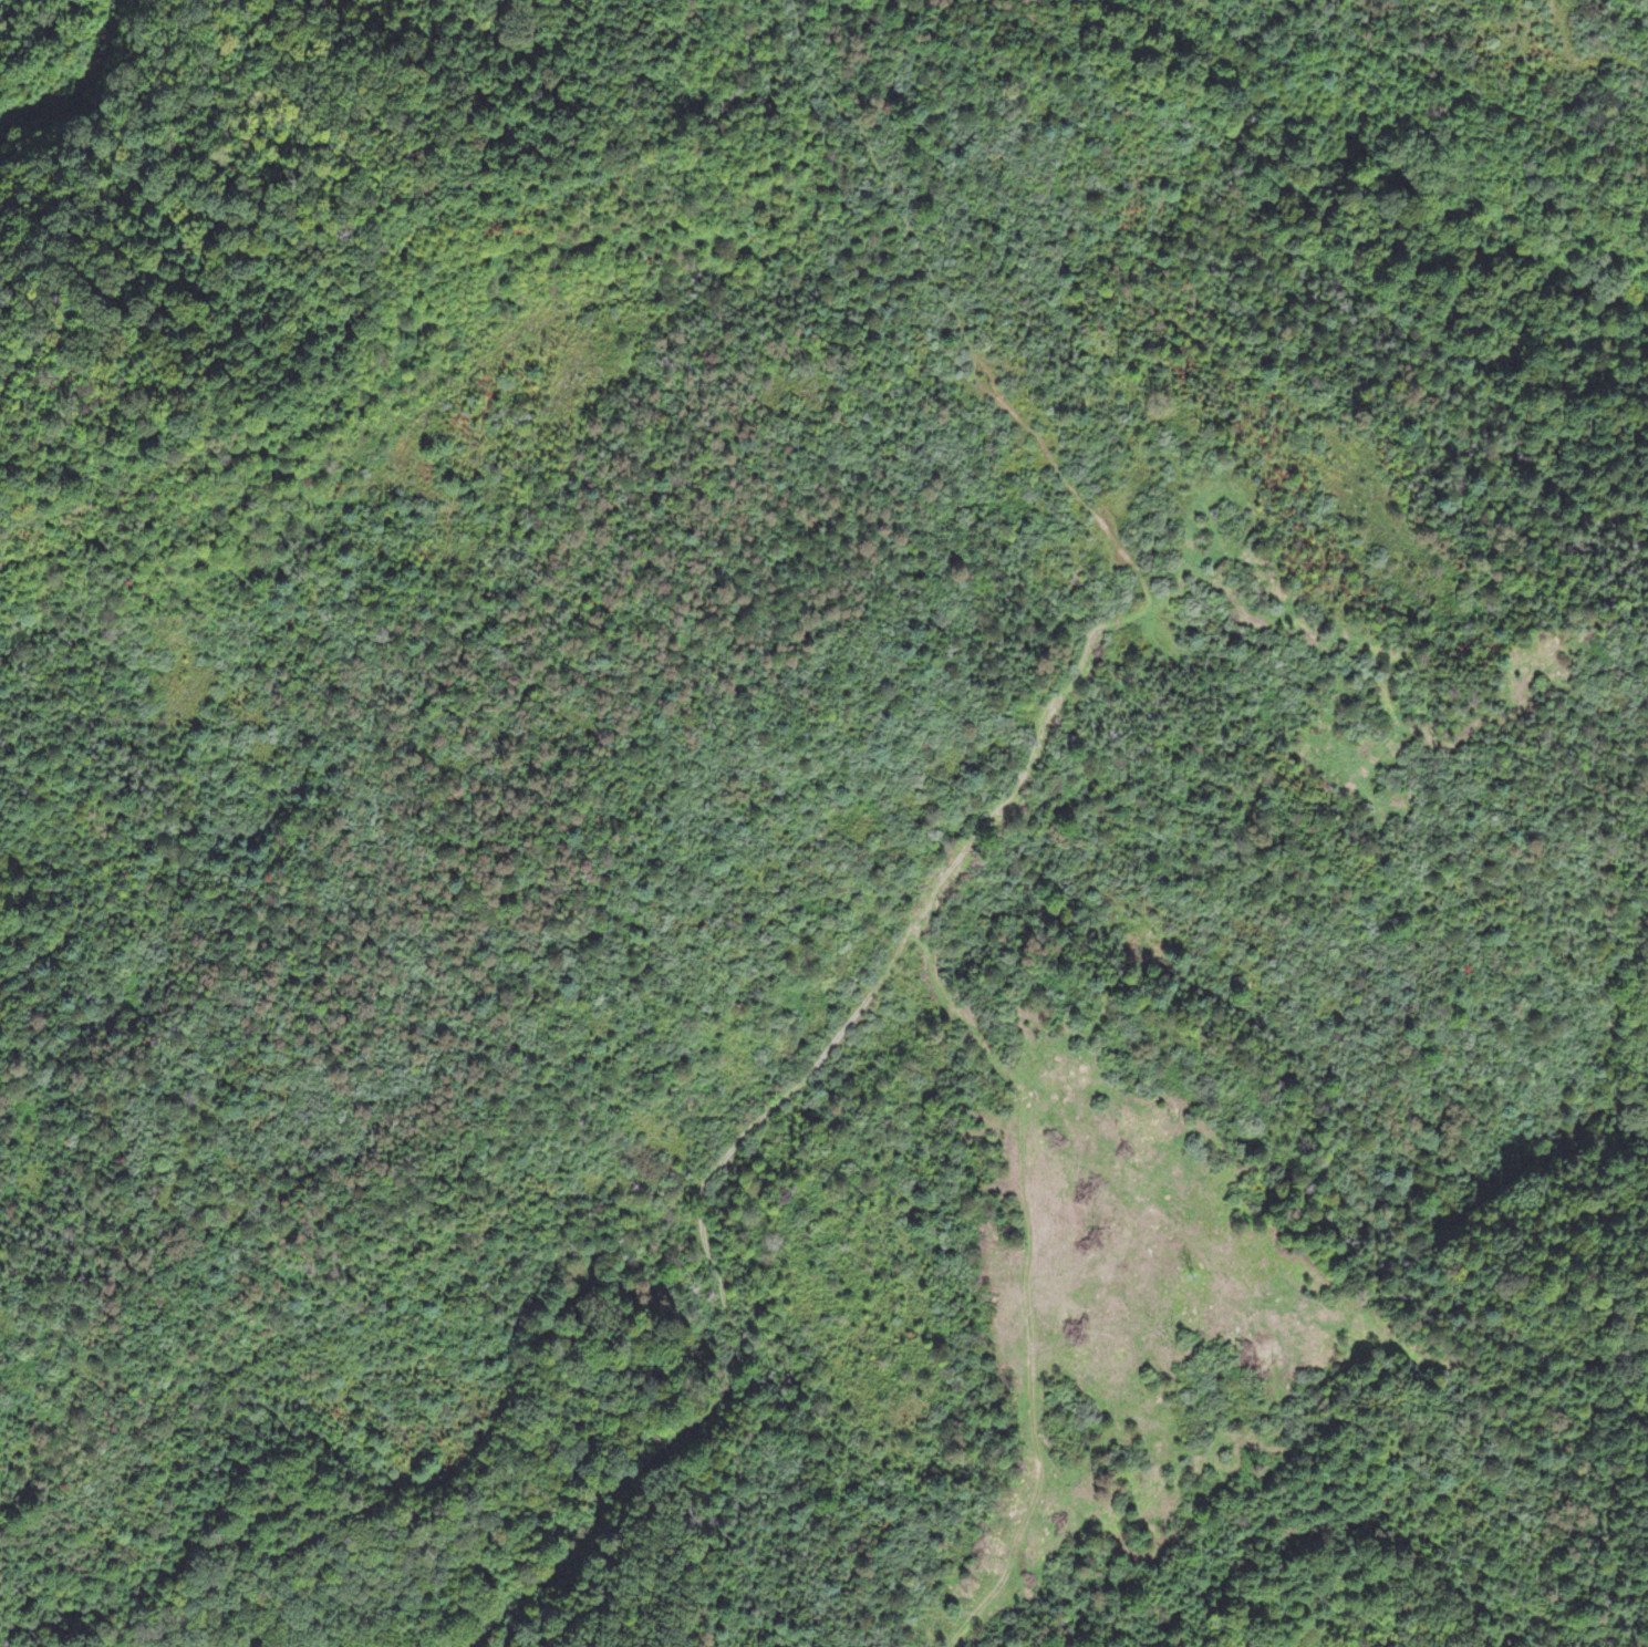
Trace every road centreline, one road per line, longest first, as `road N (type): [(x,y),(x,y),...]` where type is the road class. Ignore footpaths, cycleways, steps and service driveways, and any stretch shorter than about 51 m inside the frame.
road 1 (residential): [(473,1646),(605,1519)]

